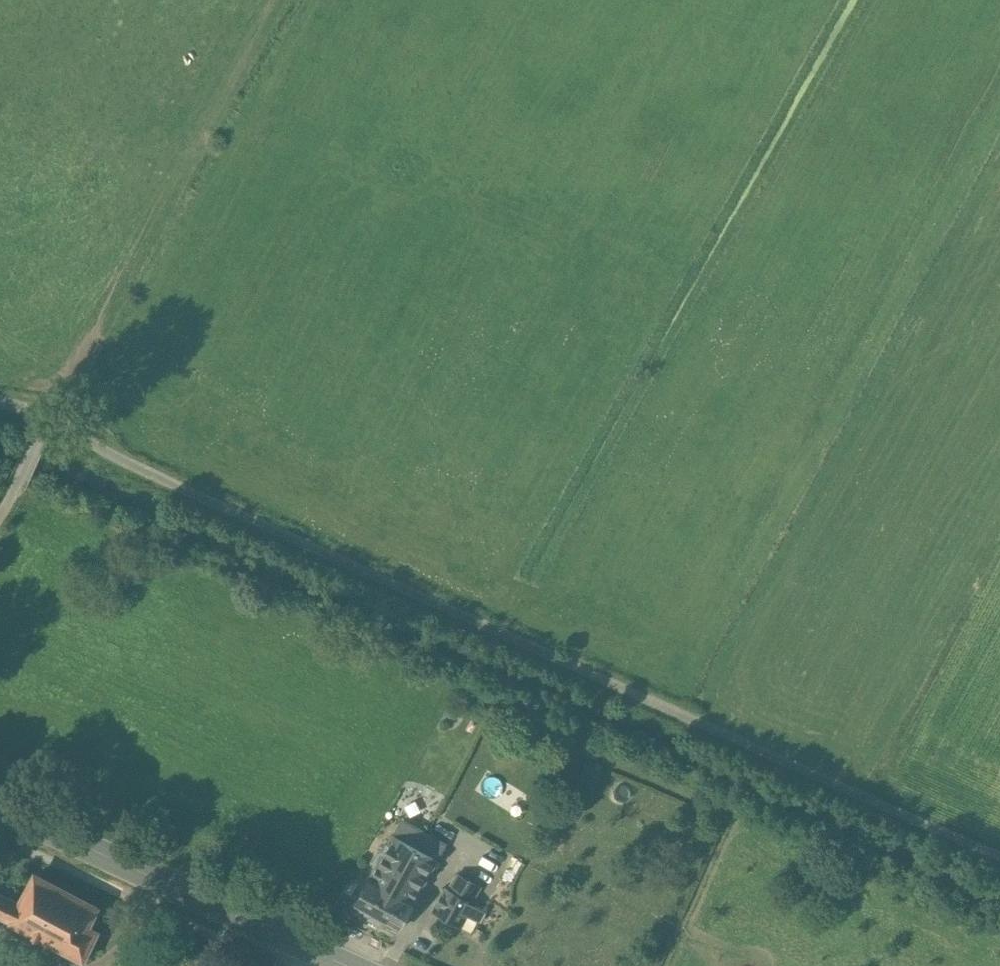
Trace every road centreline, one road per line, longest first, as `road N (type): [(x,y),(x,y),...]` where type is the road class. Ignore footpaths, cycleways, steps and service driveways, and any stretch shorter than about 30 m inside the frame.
road 1 (track): [(0,402),(999,851)]
road 2 (track): [(279,0),(46,419)]
road 3 (secondary): [(0,807),(347,965)]

